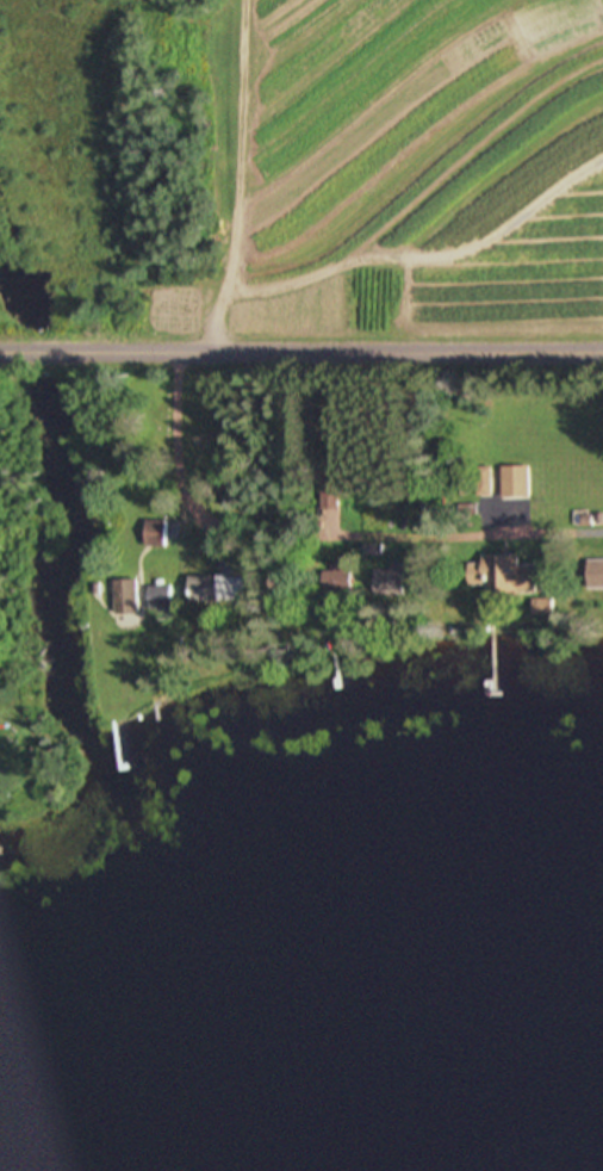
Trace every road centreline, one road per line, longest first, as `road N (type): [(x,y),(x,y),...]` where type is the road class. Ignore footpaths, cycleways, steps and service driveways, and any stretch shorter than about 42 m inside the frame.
road 1 (residential): [(602,346),(0,346)]

